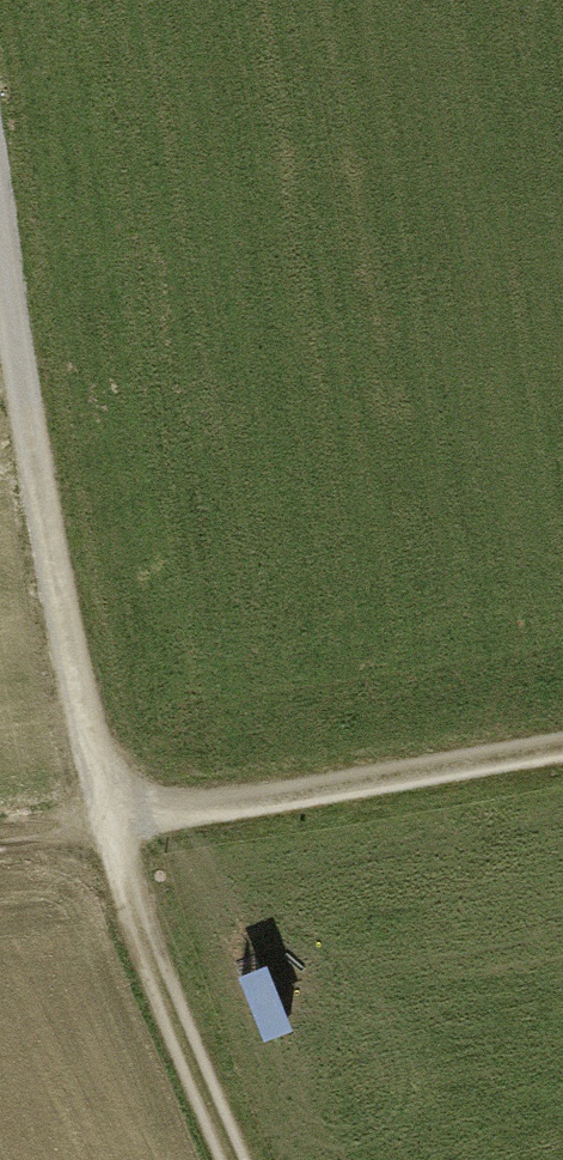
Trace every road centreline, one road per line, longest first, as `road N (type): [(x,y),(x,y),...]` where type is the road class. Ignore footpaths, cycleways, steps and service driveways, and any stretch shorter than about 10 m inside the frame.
road 1 (track): [(236,1159),(110,818),(64,624),(0,230)]
road 2 (track): [(562,748),(0,831)]

